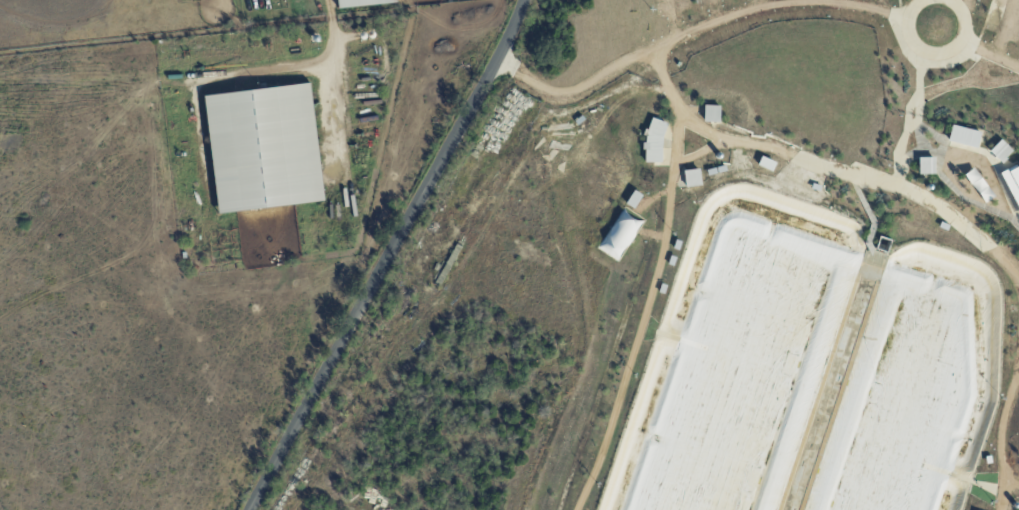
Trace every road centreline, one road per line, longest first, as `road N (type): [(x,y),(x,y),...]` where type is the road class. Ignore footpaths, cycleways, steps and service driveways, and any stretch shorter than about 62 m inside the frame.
road 1 (residential): [(246,509),(521,0)]

